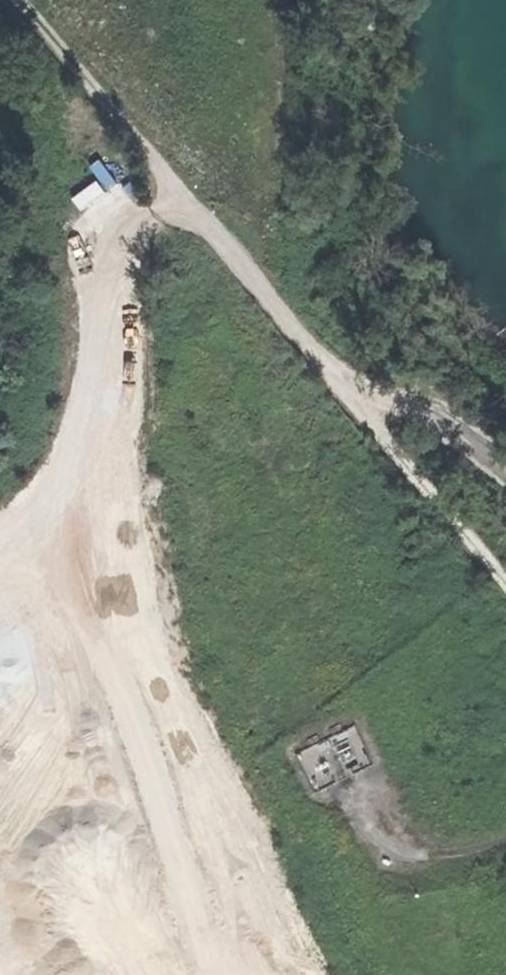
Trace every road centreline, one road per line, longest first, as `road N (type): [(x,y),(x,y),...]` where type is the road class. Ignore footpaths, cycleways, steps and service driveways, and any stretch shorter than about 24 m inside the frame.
road 1 (track): [(21,0),(505,588)]

